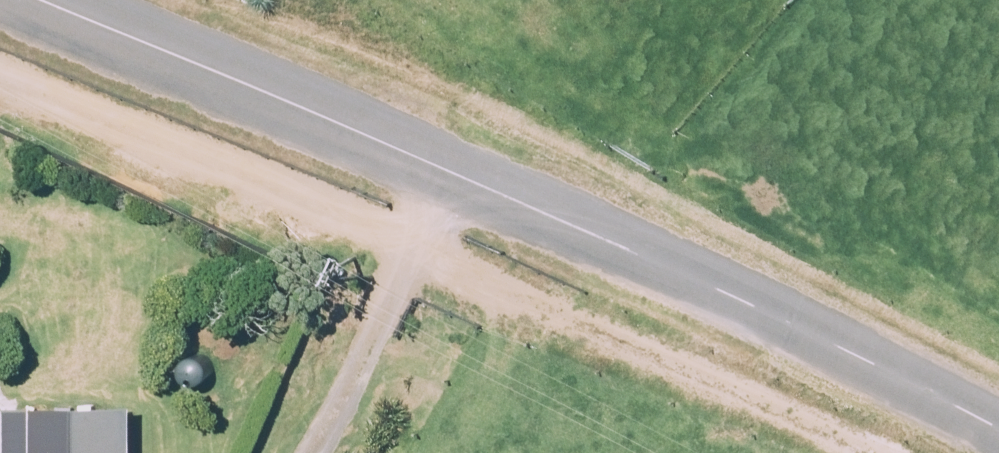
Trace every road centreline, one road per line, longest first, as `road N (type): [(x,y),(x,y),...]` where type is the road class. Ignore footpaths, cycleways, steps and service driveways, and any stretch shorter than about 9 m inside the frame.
road 1 (unclassified): [(998,433),(734,297),(40,0)]
road 2 (track): [(870,452),(409,248),(0,79)]

